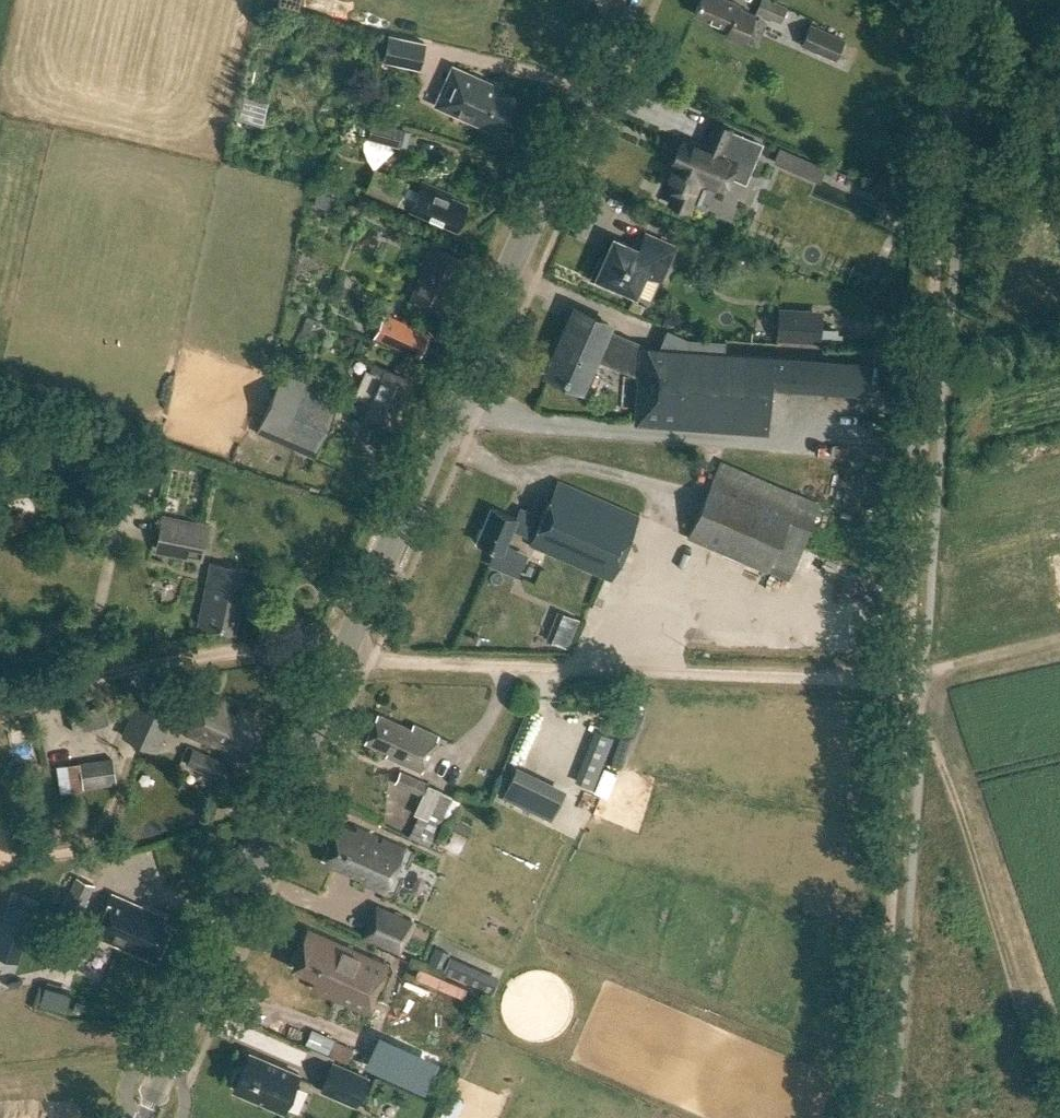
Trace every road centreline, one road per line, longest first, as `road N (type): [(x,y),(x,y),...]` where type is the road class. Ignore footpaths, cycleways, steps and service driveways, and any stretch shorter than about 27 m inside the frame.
road 1 (tertiary): [(143,1117),(628,0)]
road 2 (track): [(0,710),(145,667),(320,641),(391,665),(908,678)]
road 3 (track): [(955,0),(908,678)]
road 4 (track): [(1059,1117),(937,753),(921,731),(904,724)]
road 5 (track): [(904,724),(875,1117)]
road 6 (track): [(908,678),(1059,641)]

